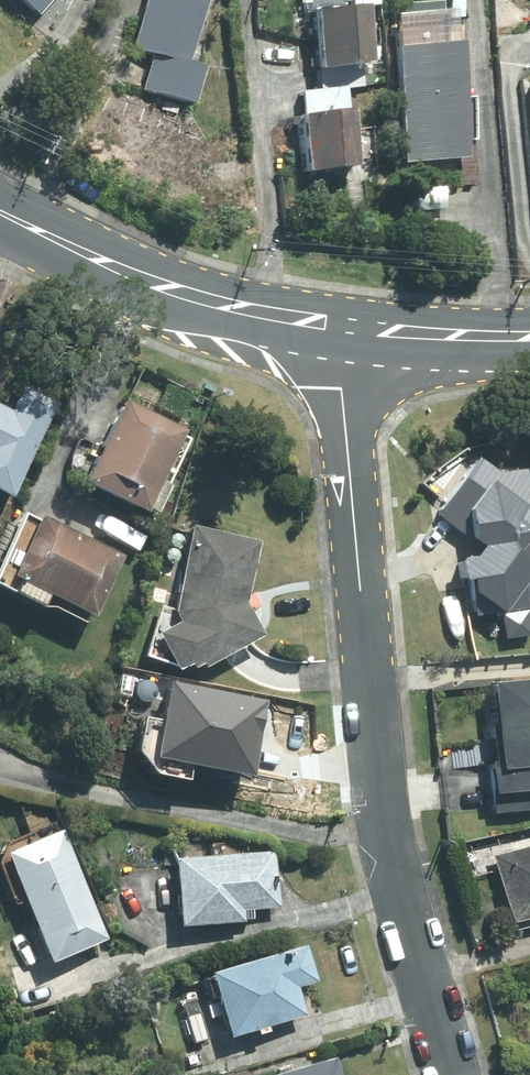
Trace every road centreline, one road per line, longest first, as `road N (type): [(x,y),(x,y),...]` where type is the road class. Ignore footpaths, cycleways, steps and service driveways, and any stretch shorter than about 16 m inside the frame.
road 1 (residential): [(452,1074),(384,845),(337,329)]
road 2 (secondary): [(0,214),(221,309),(337,329)]
road 3 (secondary): [(337,329),(485,347),(529,342)]

